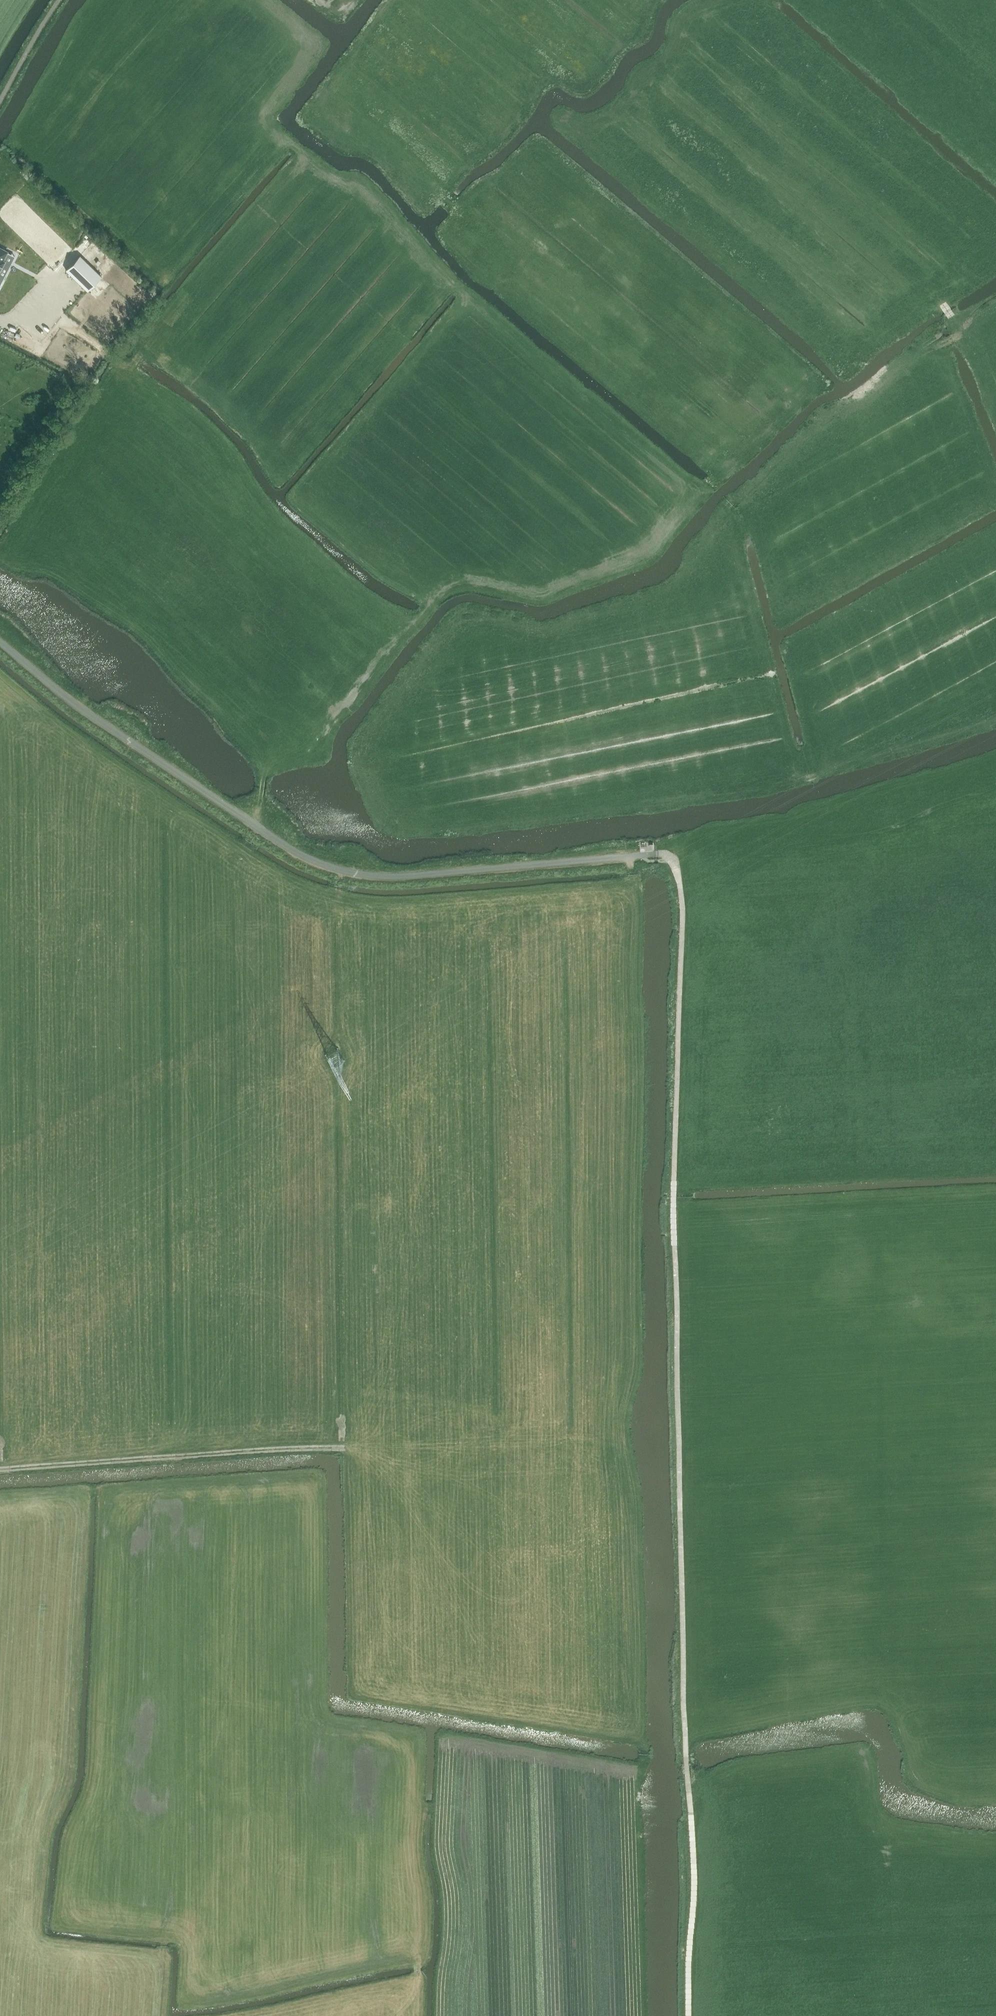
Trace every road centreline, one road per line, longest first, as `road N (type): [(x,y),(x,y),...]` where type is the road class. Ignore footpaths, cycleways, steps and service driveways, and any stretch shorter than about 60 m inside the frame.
road 1 (track): [(689,2015),(695,1885),(674,1181),(683,918),(672,859),(640,855)]
road 2 (unclassified): [(640,855),(398,876),(347,872),(276,840),(79,708),(0,643)]
road 3 (track): [(0,1470),(346,1448)]

